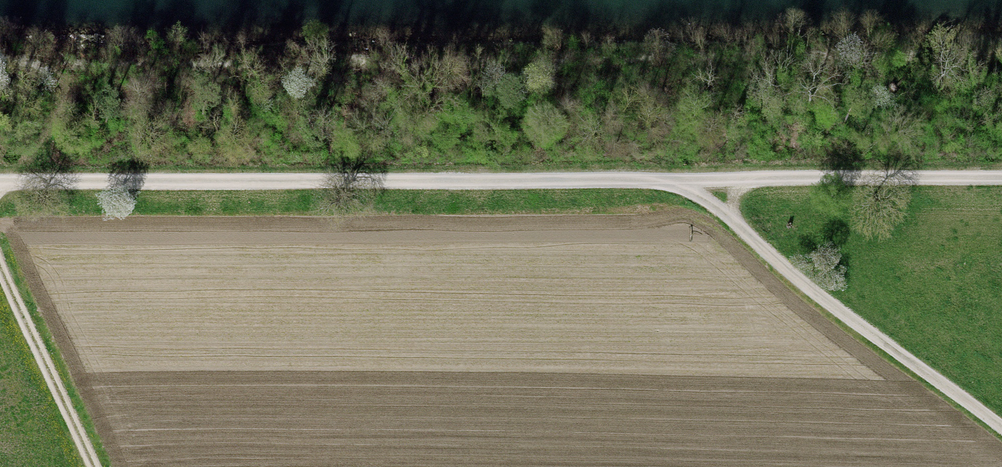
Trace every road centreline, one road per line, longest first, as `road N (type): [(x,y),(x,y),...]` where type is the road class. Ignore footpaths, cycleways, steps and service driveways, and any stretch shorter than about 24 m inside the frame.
road 1 (track): [(704,181),(0,181)]
road 2 (track): [(704,181),(761,246),(1001,429)]
road 3 (track): [(1001,182),(704,181)]
road 4 (track): [(94,466),(0,261)]

